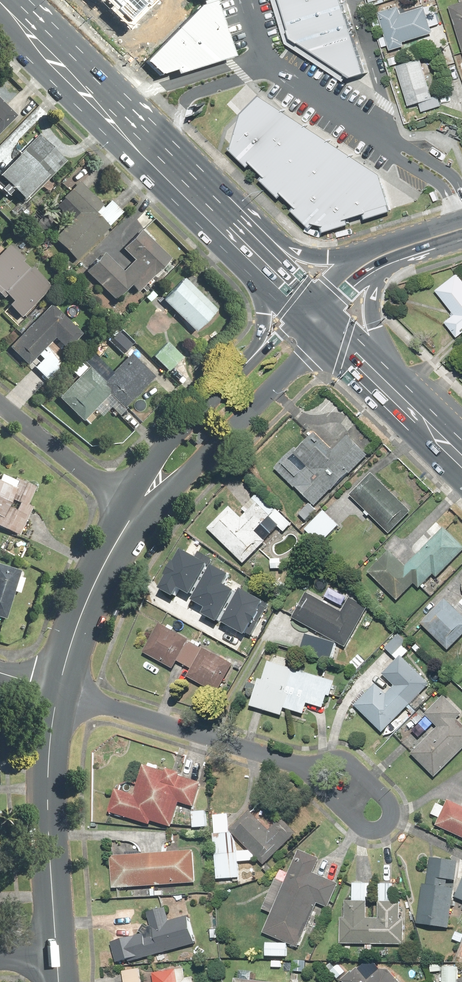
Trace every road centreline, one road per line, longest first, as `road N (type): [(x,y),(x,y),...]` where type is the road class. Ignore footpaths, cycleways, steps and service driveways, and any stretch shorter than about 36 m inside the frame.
road 1 (primary): [(0,3),(250,251)]
road 2 (tertiary): [(314,315),(297,363),(184,479),(138,509)]
road 3 (tertiary): [(56,953),(47,772),(56,688)]
road 4 (residential): [(56,688),(304,764)]
road 5 (residential): [(304,764),(346,760),(356,767),(390,805),(389,822),(364,827),(315,776)]
road 6 (tertiary): [(138,509),(158,458),(259,356)]
road 7 (tertiary): [(56,688),(82,610),(138,509)]
road 8 (residential): [(138,509),(0,404)]
road 9 (primary): [(250,251),(379,257)]
road 10 (primary): [(379,257),(371,296),(382,383)]

